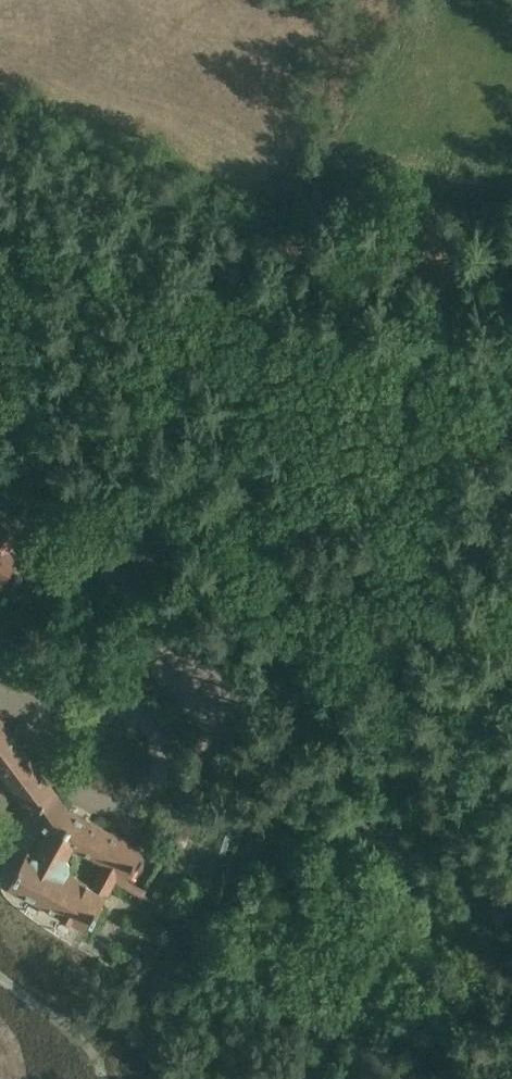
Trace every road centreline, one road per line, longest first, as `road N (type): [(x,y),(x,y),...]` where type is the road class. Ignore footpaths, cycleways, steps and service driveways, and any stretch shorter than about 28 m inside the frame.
road 1 (track): [(0,267),(72,295),(269,448),(320,462),(396,462),(511,393)]
road 2 (track): [(249,435),(280,540),(304,569),(472,709),(511,730)]
road 3 (track): [(0,970),(85,1038),(105,1078)]

